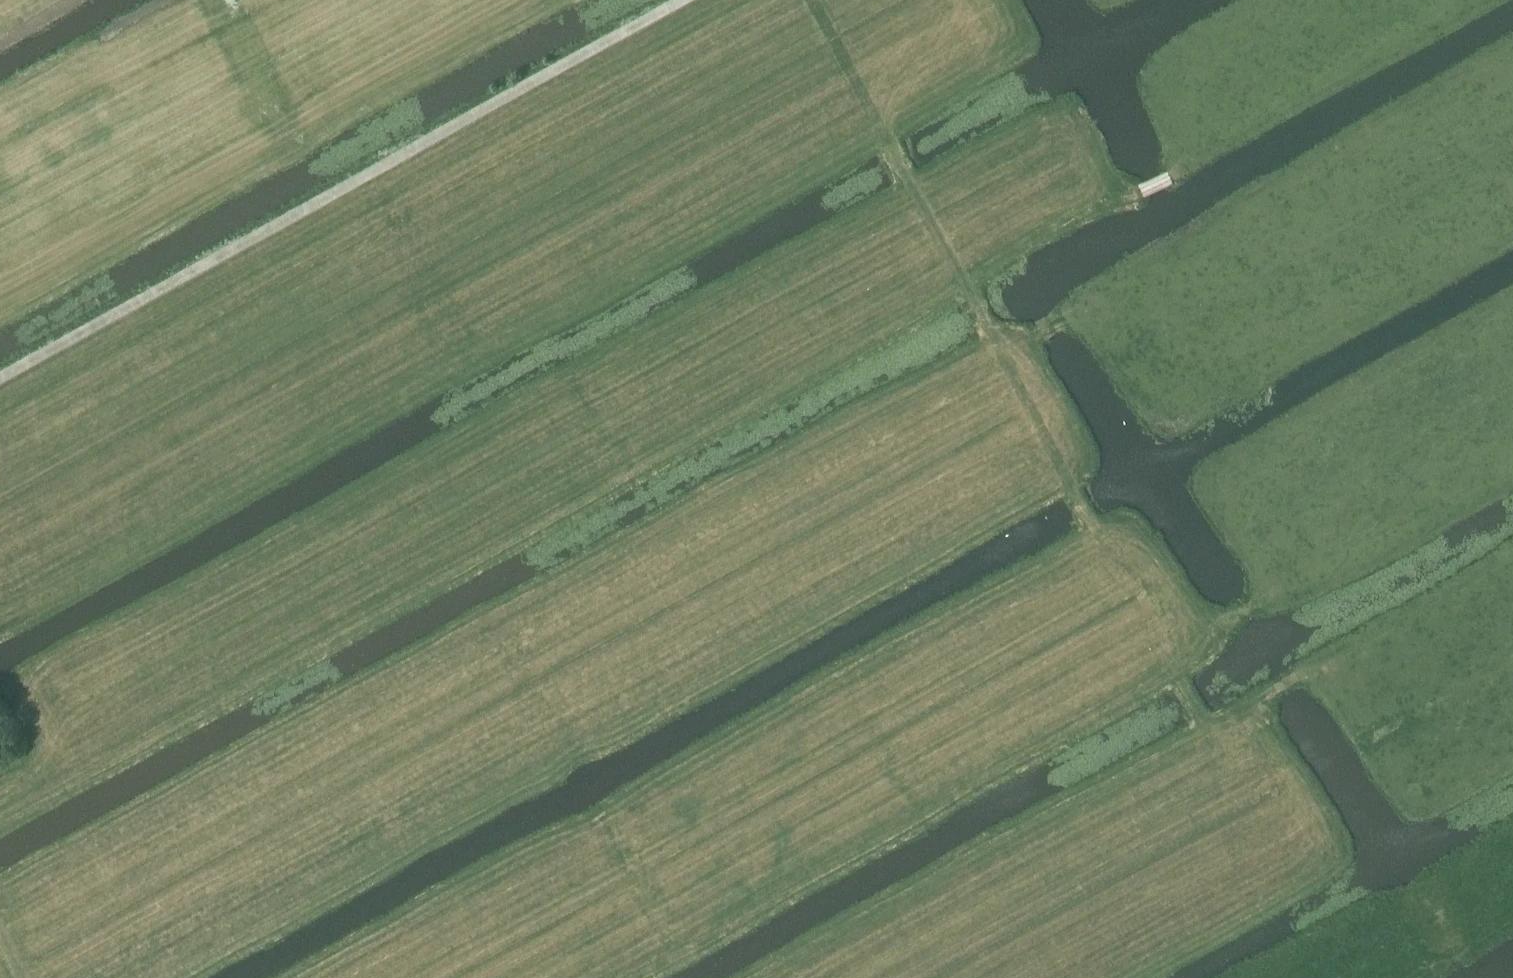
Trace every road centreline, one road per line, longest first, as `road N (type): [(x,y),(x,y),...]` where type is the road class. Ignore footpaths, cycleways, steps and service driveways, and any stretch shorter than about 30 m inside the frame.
road 1 (track): [(681,0),(0,379)]
road 2 (track): [(1512,843),(1338,942)]

